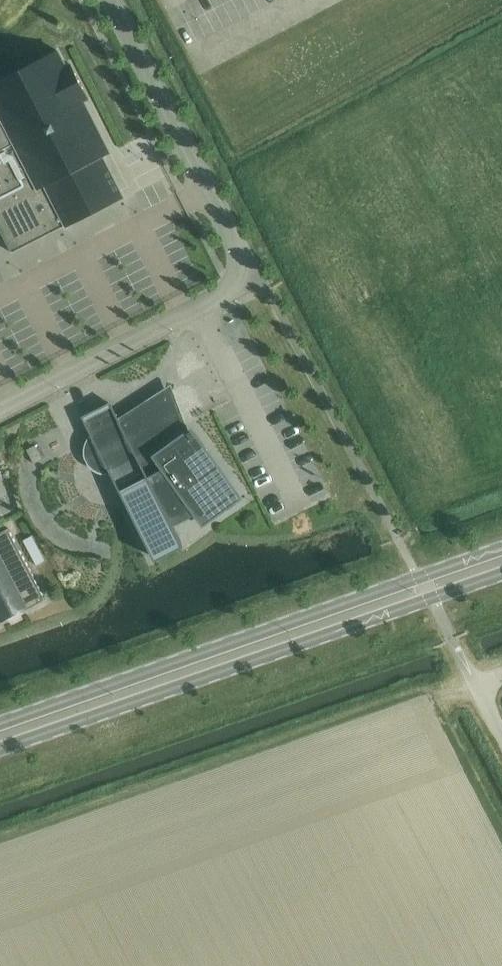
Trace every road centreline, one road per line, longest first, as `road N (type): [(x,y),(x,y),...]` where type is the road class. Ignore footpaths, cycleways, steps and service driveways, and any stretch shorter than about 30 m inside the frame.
road 1 (unclassified): [(0,406),(215,298),(240,277),(238,248),(112,0)]
road 2 (secondary): [(0,749),(501,573)]
road 3 (secondary): [(501,549),(0,722)]

